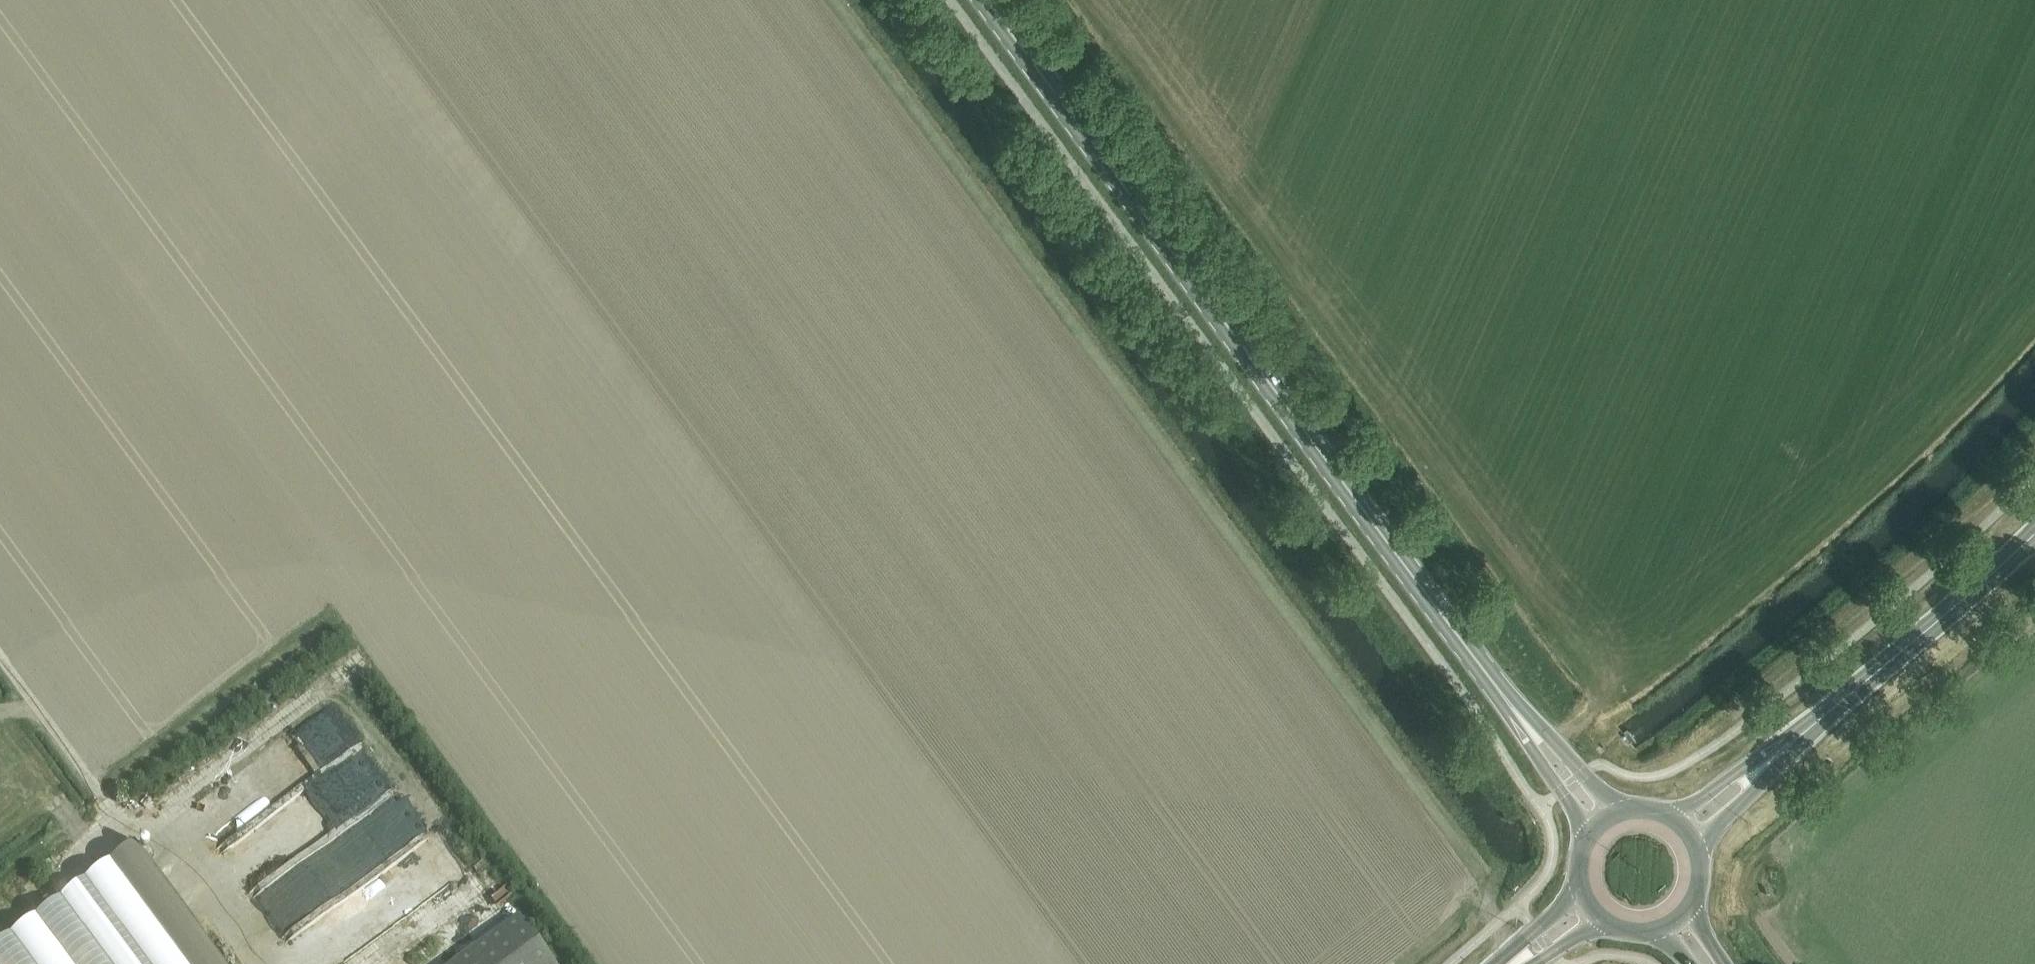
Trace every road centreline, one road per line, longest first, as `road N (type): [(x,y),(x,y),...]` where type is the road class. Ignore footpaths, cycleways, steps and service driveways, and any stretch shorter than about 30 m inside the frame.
road 1 (secondary): [(1532,734),(987,0)]
road 2 (tertiary): [(1778,756),(2034,532)]
road 3 (tertiary): [(1778,756),(1731,777),(1677,819)]

